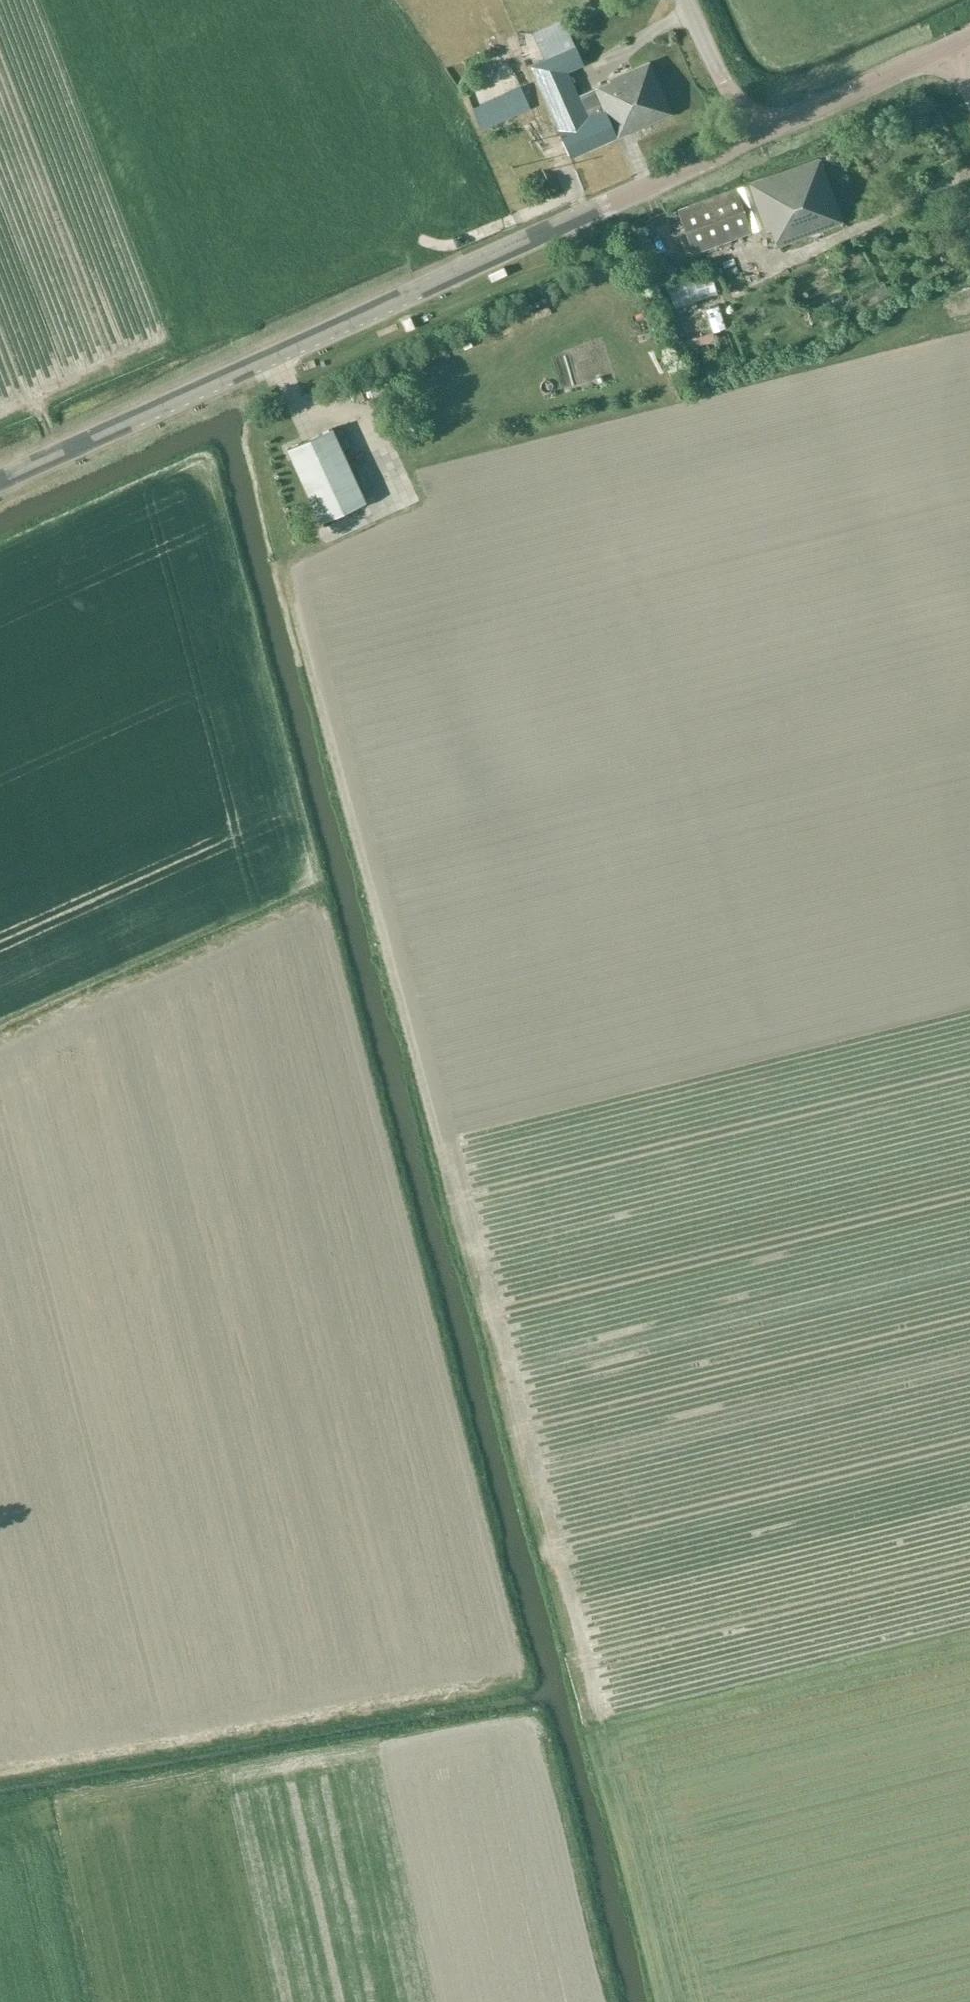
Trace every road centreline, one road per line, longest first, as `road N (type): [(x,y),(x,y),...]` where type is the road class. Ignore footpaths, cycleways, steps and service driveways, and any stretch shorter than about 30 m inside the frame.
road 1 (unclassified): [(0,478),(755,136)]
road 2 (unclassified): [(755,136),(952,46)]
road 3 (unclassified): [(755,136),(685,0)]

